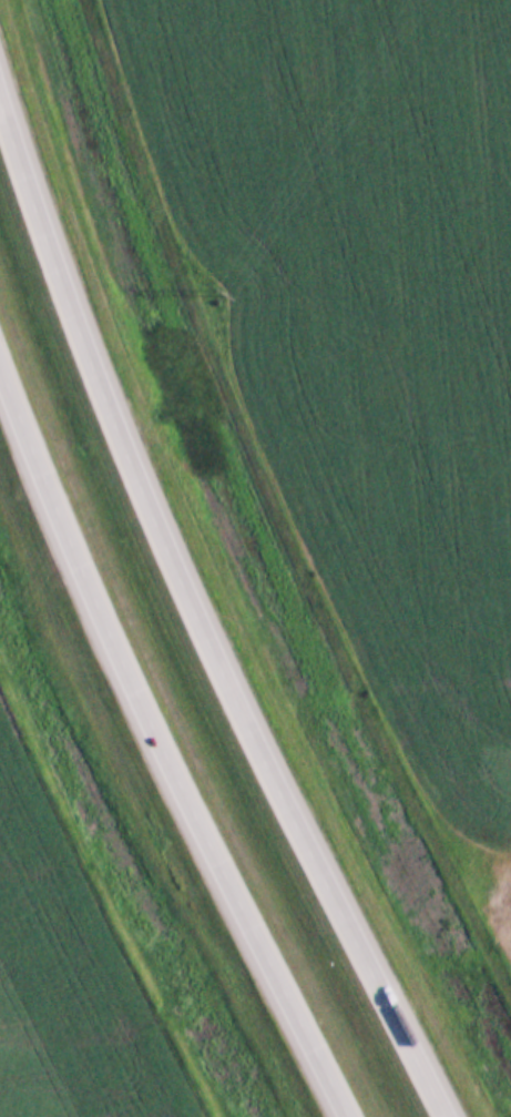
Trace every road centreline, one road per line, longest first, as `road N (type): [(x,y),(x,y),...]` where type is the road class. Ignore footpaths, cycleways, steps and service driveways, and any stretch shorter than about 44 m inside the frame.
road 1 (motorway): [(453,1116),(105,400),(0,92)]
road 2 (motorway): [(0,344),(80,554),(352,1116)]

